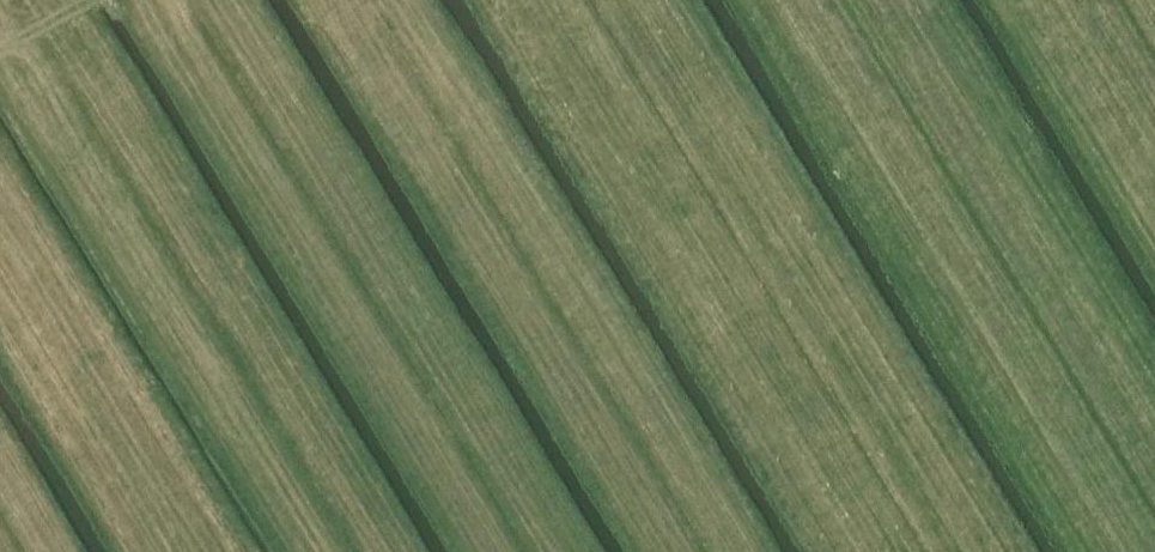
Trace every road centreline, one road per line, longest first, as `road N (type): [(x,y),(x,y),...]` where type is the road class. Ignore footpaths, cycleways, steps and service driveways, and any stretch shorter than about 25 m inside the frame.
road 1 (track): [(643,224),(513,0)]

